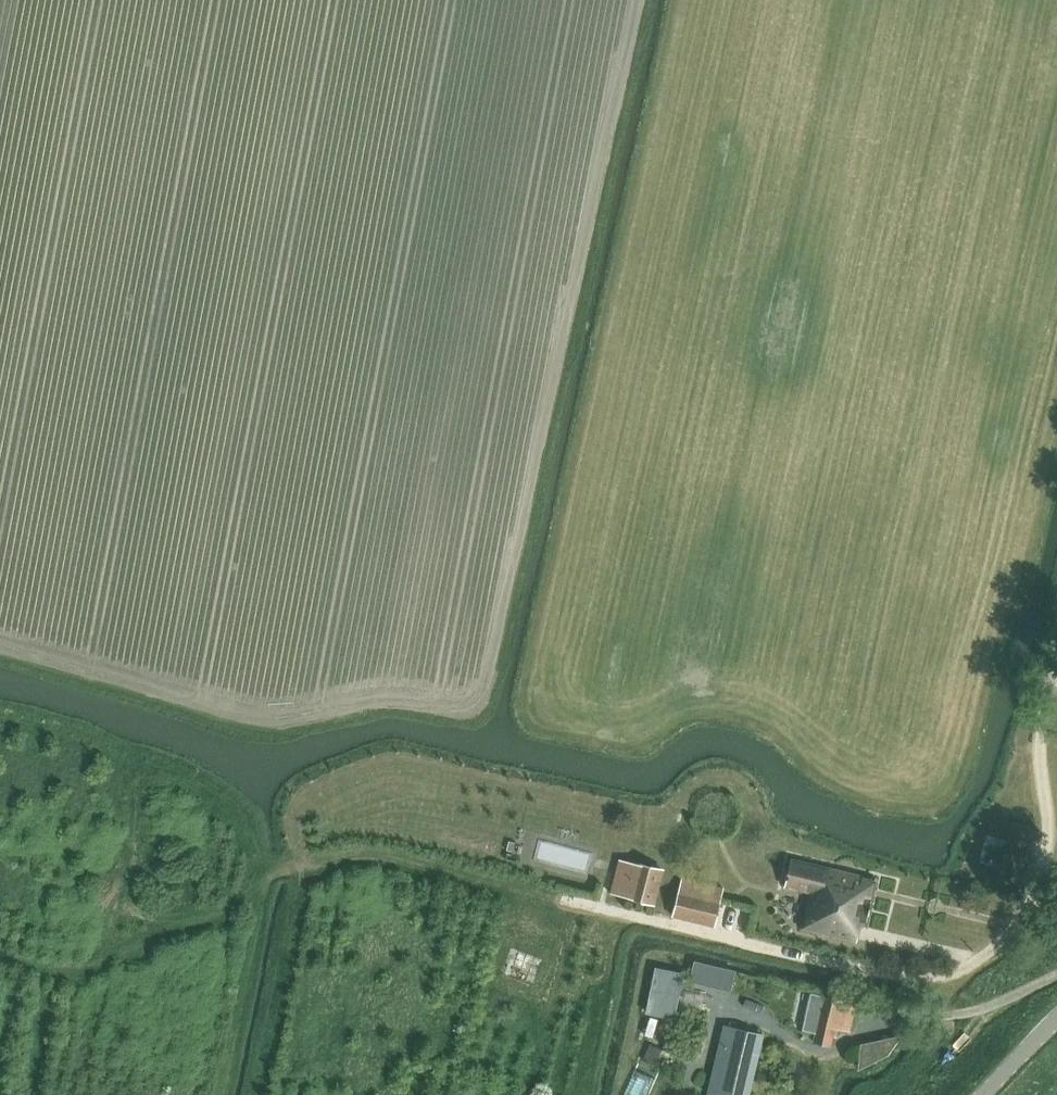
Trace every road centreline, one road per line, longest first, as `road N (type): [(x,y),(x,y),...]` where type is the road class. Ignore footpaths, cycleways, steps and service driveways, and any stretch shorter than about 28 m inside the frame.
road 1 (track): [(564,901),(378,851),(271,874)]

